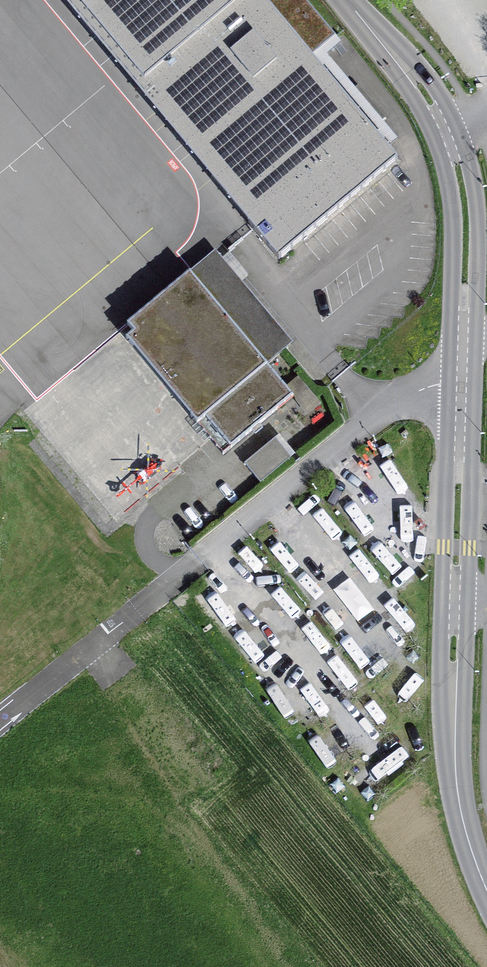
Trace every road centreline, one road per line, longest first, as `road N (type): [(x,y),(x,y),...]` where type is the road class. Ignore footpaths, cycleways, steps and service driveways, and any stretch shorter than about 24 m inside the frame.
road 1 (tertiary): [(464,363),(456,758),(463,818),(486,891)]
road 2 (unclassified): [(204,563),(0,728)]
road 3 (tertiary): [(448,128),(469,213),(464,363)]
road 4 (unclassified): [(204,563),(388,420)]
road 5 (tertiary): [(350,0),(448,128)]

